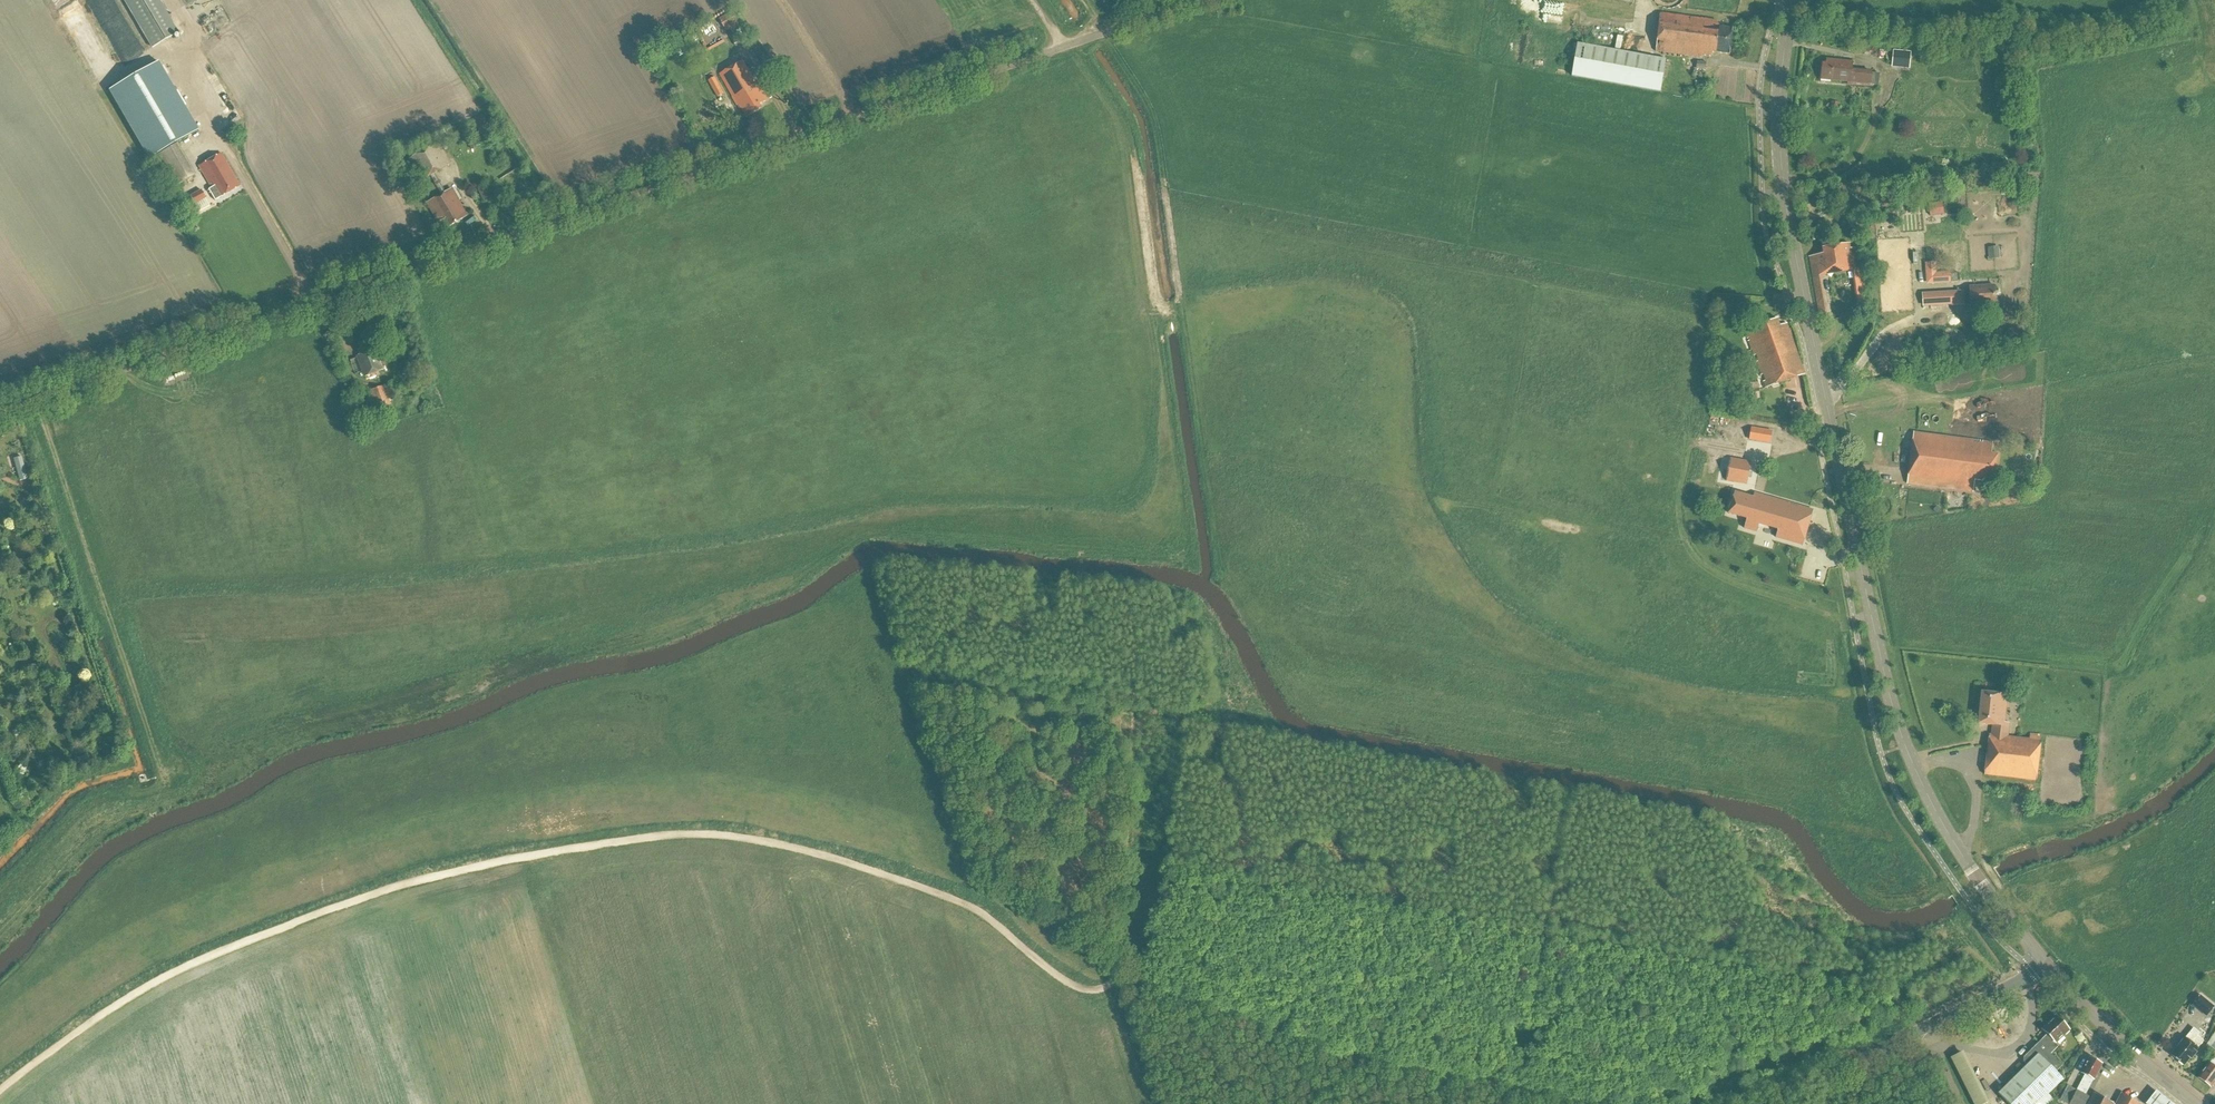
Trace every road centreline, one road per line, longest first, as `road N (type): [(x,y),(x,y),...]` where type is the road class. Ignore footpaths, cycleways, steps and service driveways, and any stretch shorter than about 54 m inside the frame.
road 1 (unclassified): [(0,414),(1203,0)]
road 2 (secondary): [(2046,967),(1925,801),(1884,683),(1786,197),(1782,68),(1794,0)]
road 3 (tertiary): [(1769,1103),(2046,967)]
road 4 (secondary): [(2193,1103),(2046,967)]

